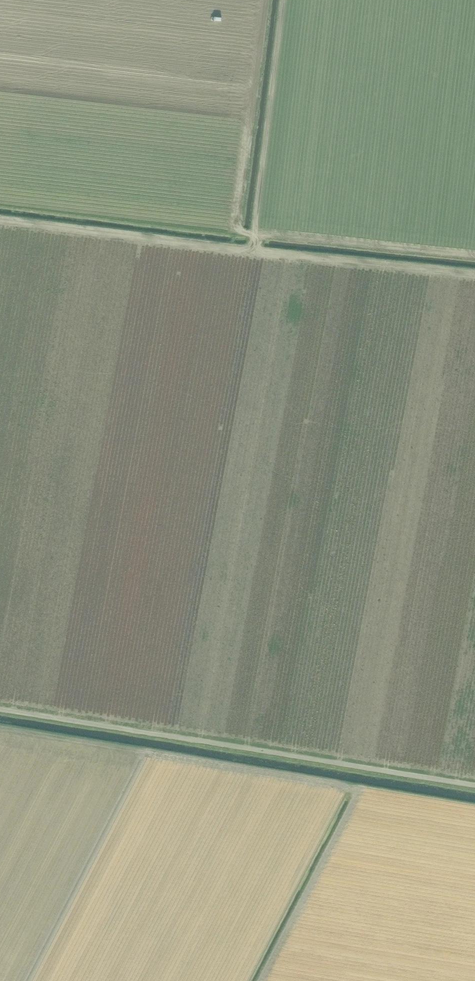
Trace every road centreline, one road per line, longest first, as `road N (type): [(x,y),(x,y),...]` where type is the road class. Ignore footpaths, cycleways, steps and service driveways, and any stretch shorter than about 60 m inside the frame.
road 1 (track): [(474,787),(0,710)]

